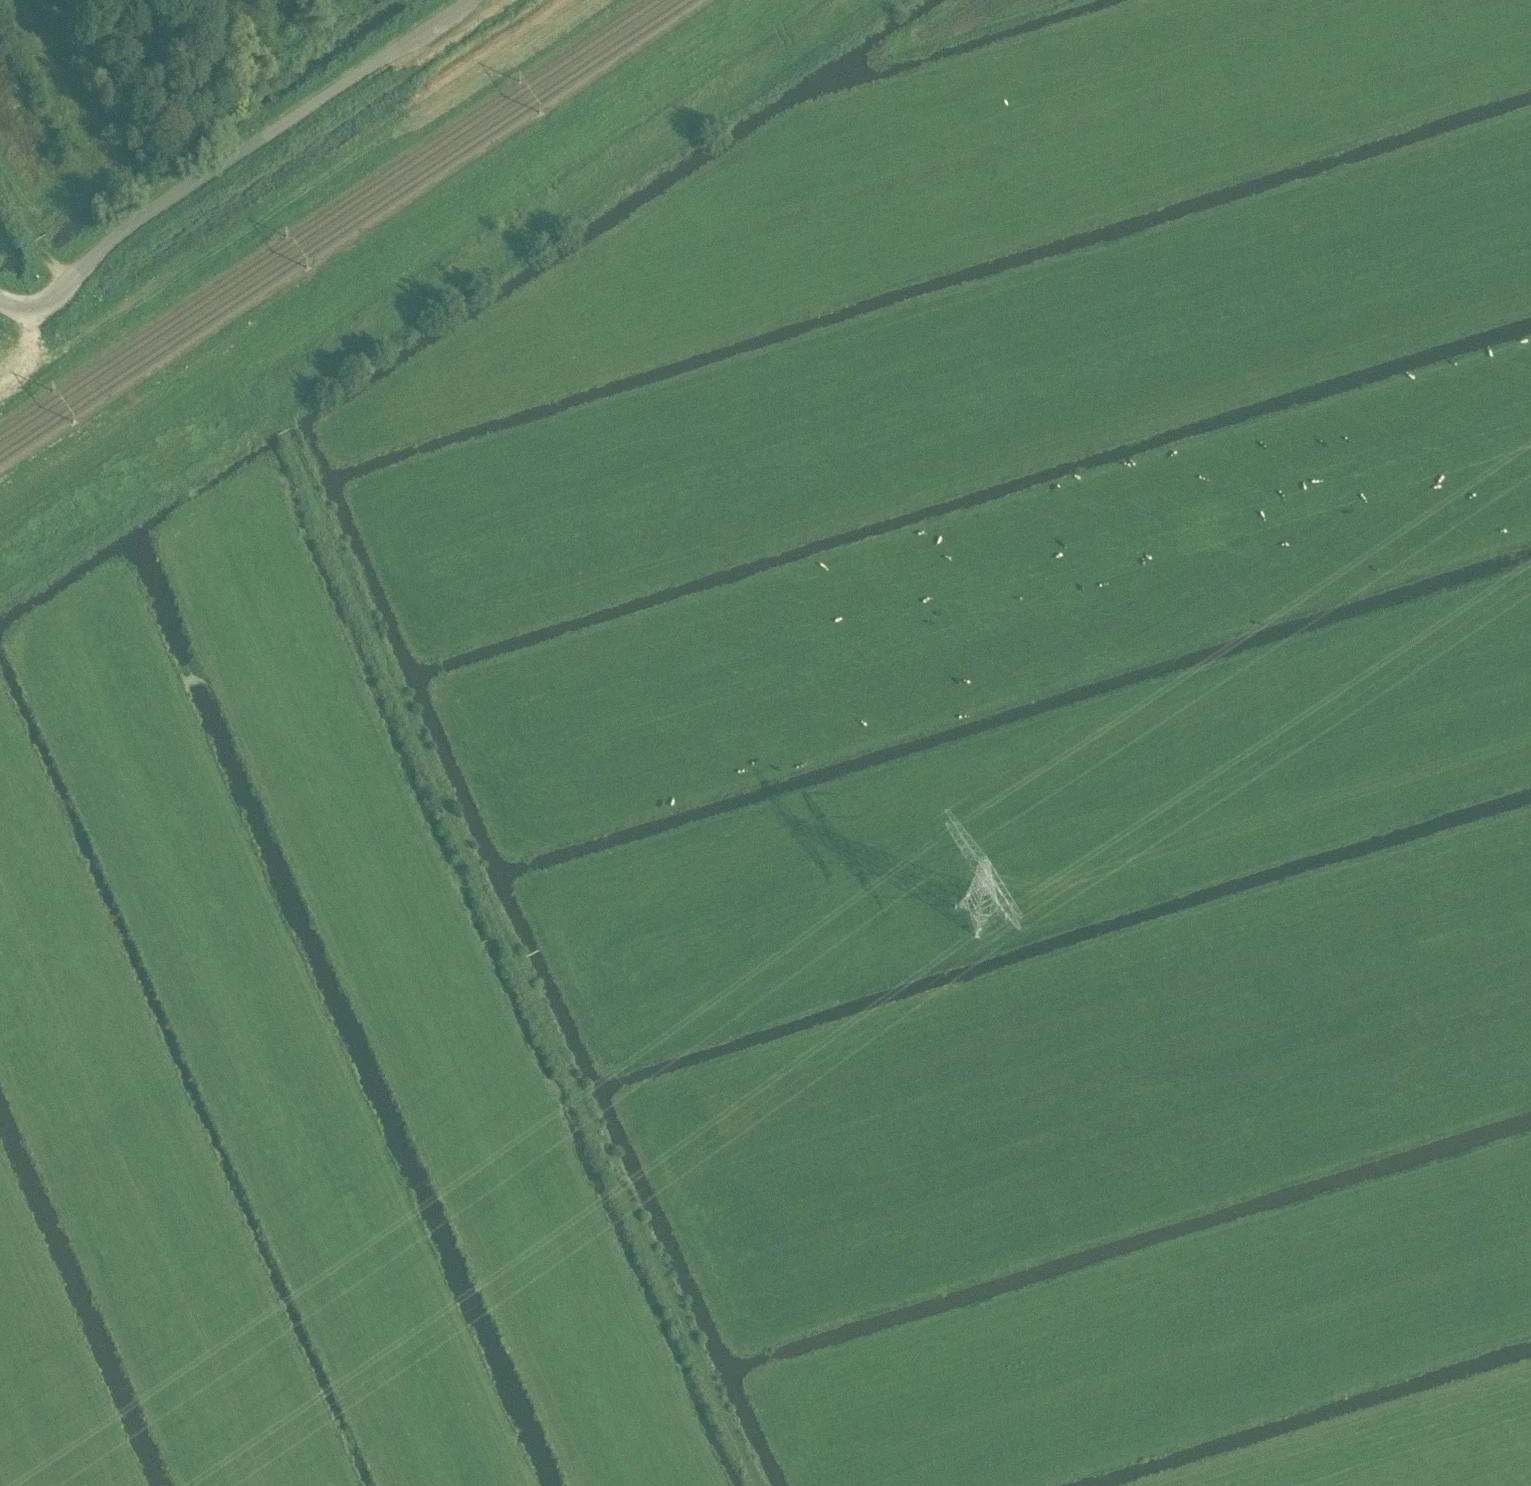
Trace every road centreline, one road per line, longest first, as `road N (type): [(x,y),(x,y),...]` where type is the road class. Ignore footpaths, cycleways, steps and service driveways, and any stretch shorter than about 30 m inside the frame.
road 1 (unclassified): [(0,305),(30,313),(56,299),(134,224),(469,0)]
road 2 (track): [(0,156),(27,218),(85,178),(99,144),(36,0)]

